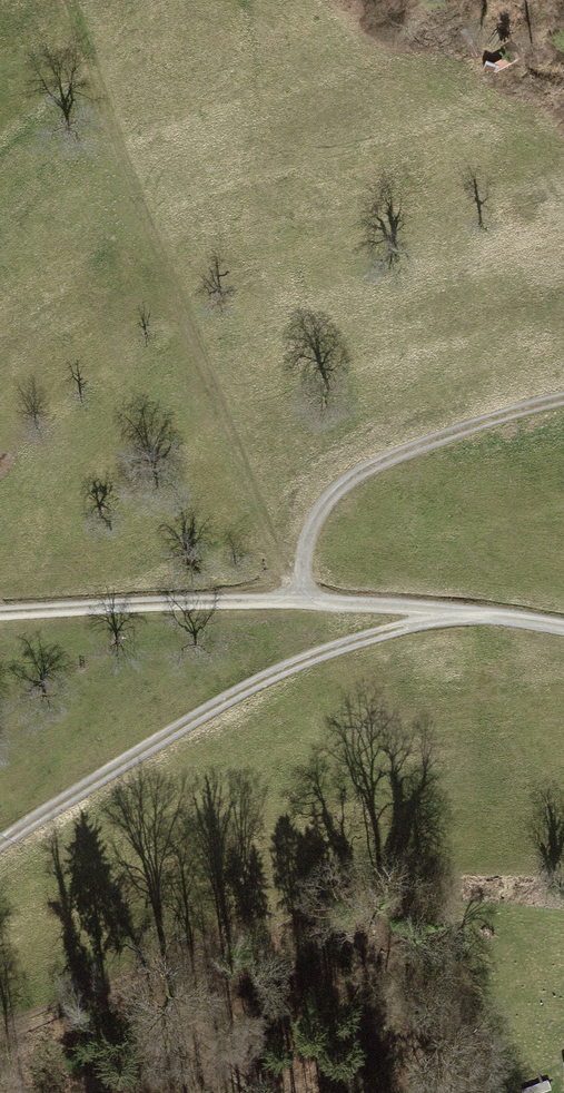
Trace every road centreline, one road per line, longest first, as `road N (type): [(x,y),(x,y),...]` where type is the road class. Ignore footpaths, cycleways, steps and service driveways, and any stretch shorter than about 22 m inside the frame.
road 1 (track): [(68,0),(282,574),(300,585)]
road 2 (track): [(452,611),(277,672),(0,842)]
road 3 (track): [(299,601),(310,528),(333,492),(361,471),(563,398)]
road 4 (track): [(299,601),(0,609)]
road 5 (track): [(452,611),(299,601)]

